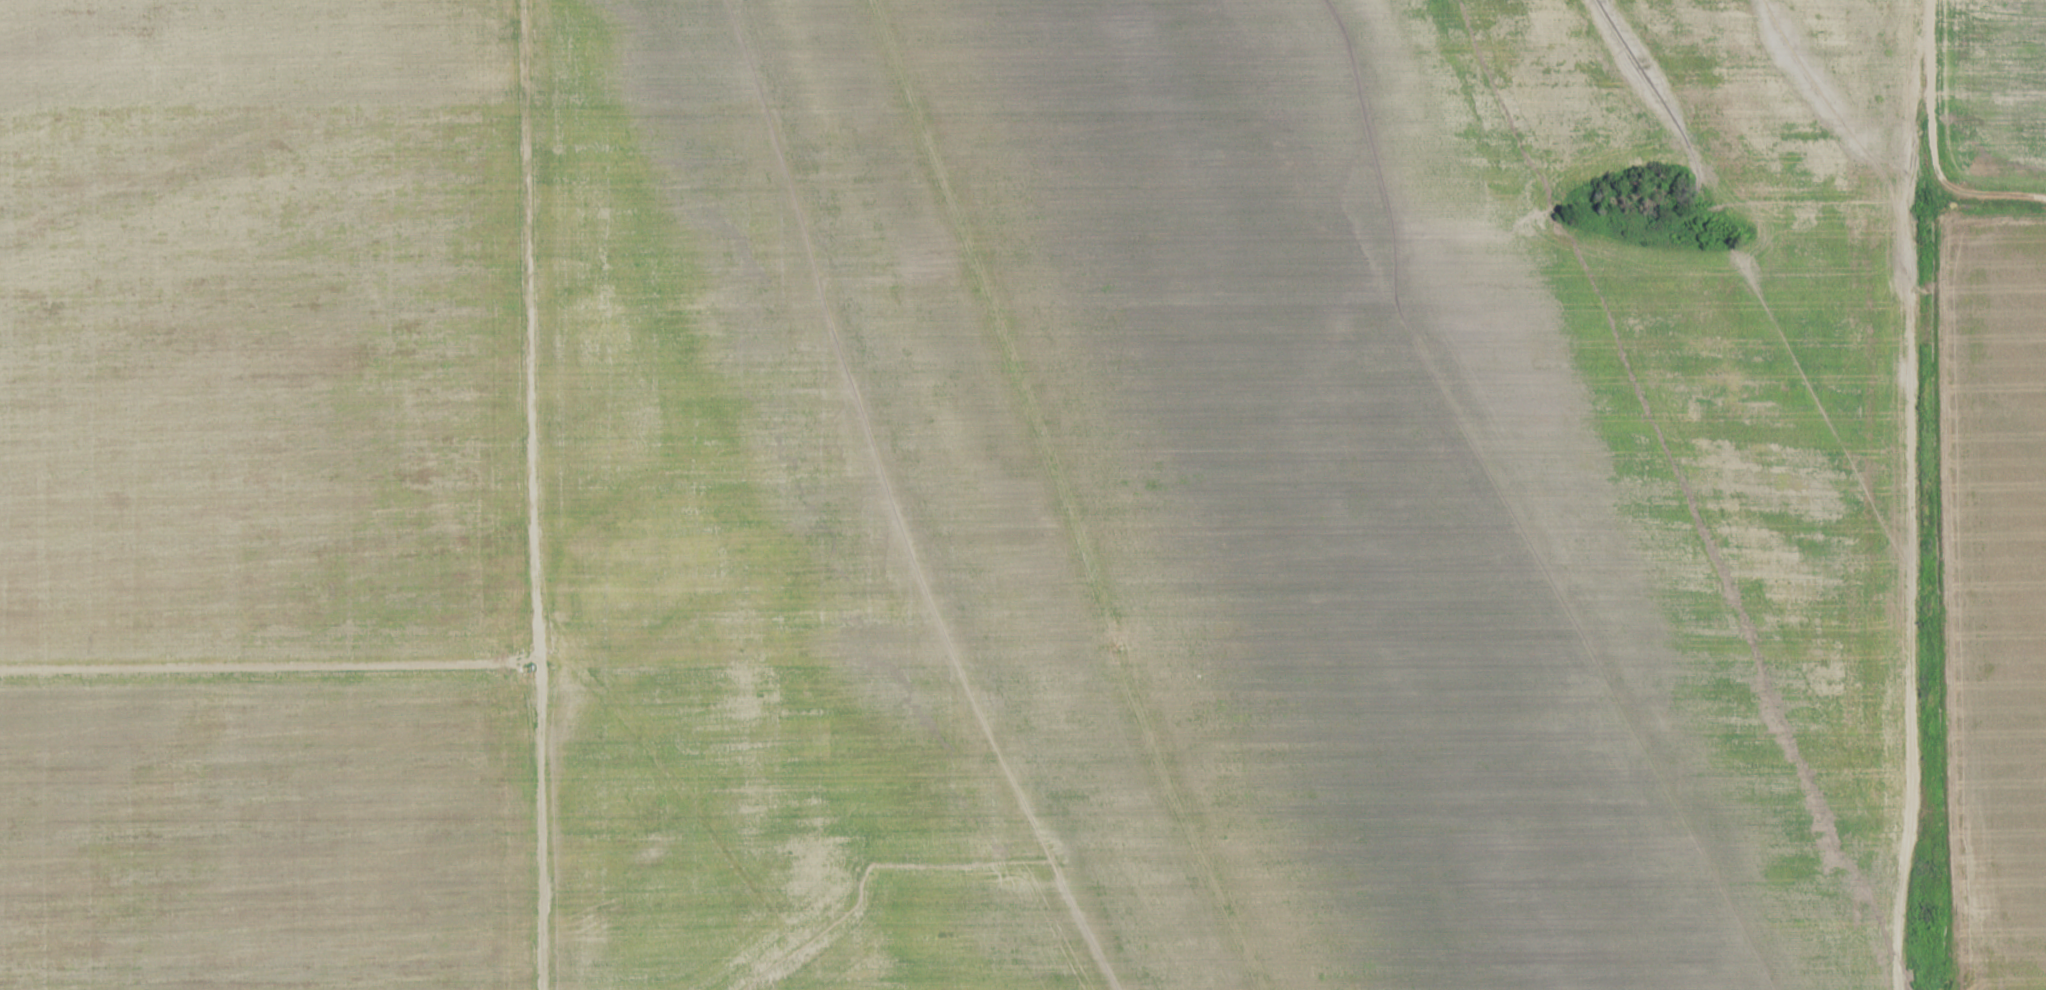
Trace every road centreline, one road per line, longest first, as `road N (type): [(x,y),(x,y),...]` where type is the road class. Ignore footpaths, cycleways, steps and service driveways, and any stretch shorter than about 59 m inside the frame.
road 1 (track): [(2045,221),(1941,221),(1939,280),(1909,283),(1902,989)]

